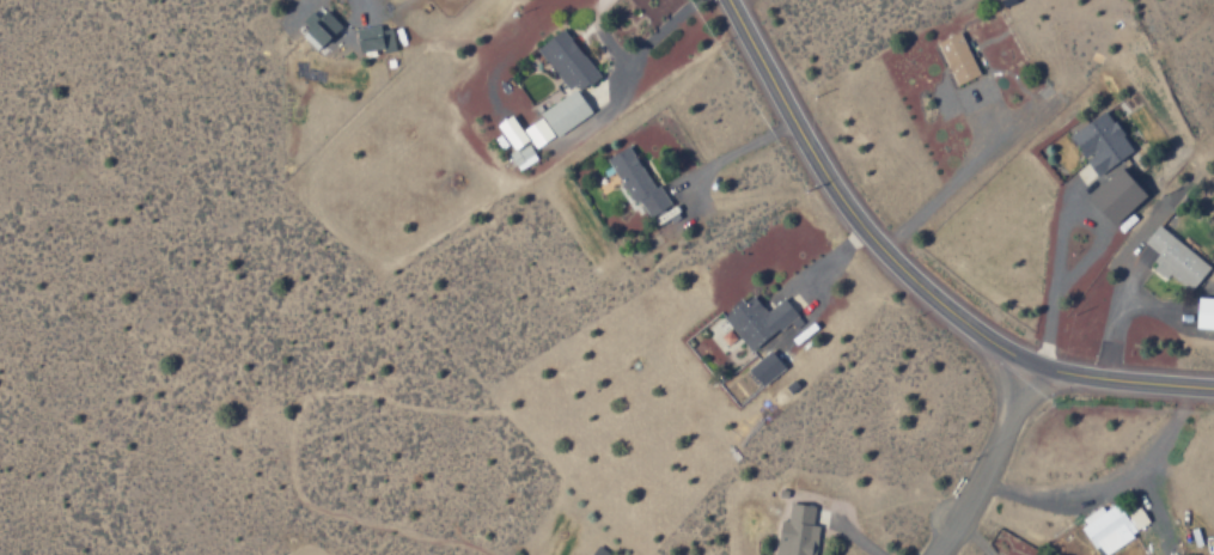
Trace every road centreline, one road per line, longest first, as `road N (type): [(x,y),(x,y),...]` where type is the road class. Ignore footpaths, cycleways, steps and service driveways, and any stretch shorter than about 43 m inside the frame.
road 1 (tertiary): [(1213,384),(1051,372),(966,328),(876,248),(725,0)]
road 2 (residential): [(901,554),(904,537),(954,494),(1032,365)]

